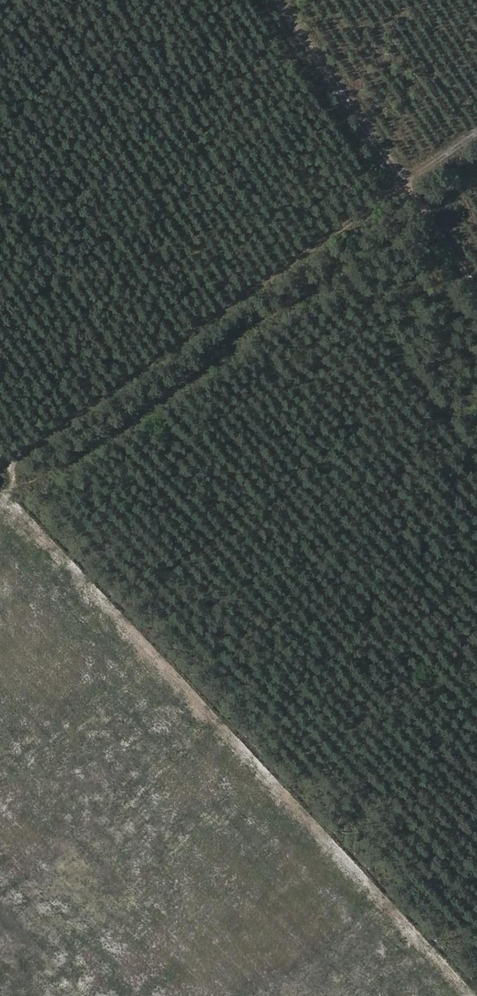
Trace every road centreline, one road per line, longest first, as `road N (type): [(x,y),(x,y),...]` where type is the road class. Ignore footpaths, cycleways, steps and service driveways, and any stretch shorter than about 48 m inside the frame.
road 1 (track): [(289,0),(476,276)]

